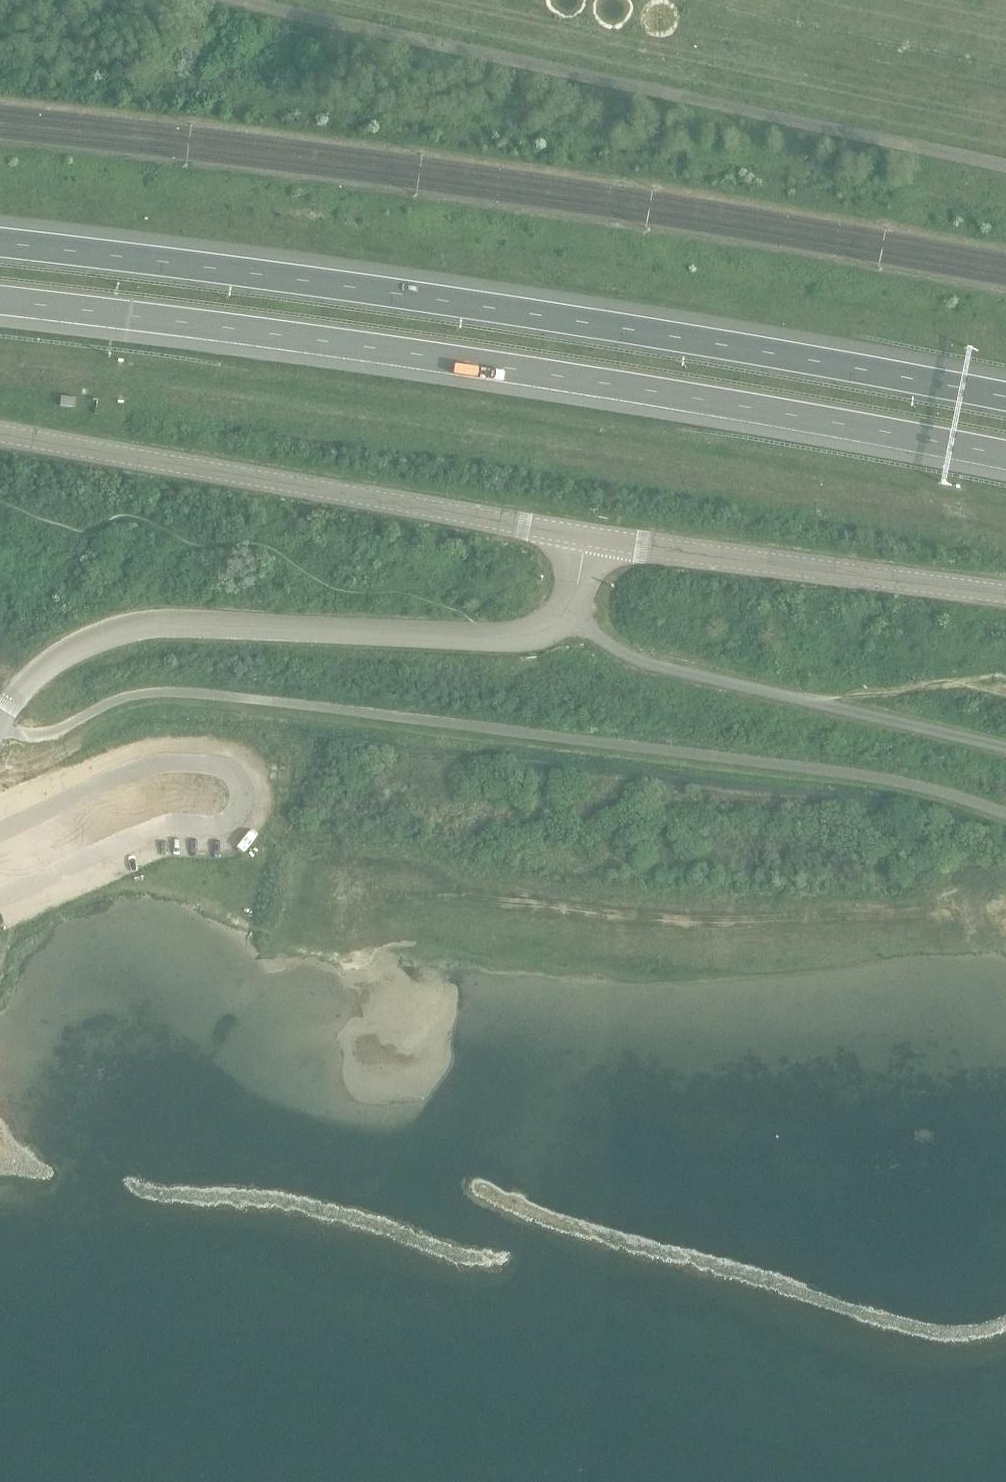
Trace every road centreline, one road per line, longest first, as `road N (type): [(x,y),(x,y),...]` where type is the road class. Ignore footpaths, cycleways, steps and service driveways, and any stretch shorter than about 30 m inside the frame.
road 1 (trunk): [(0,300),(565,376),(1005,455)]
road 2 (trunk): [(1005,396),(395,293),(0,243)]
road 3 (unclassified): [(0,439),(584,536)]
road 4 (track): [(525,903),(618,915),(748,918),(1005,906)]
road 5 (unclassified): [(1005,595),(584,536)]
road 6 (track): [(241,812),(525,903)]

